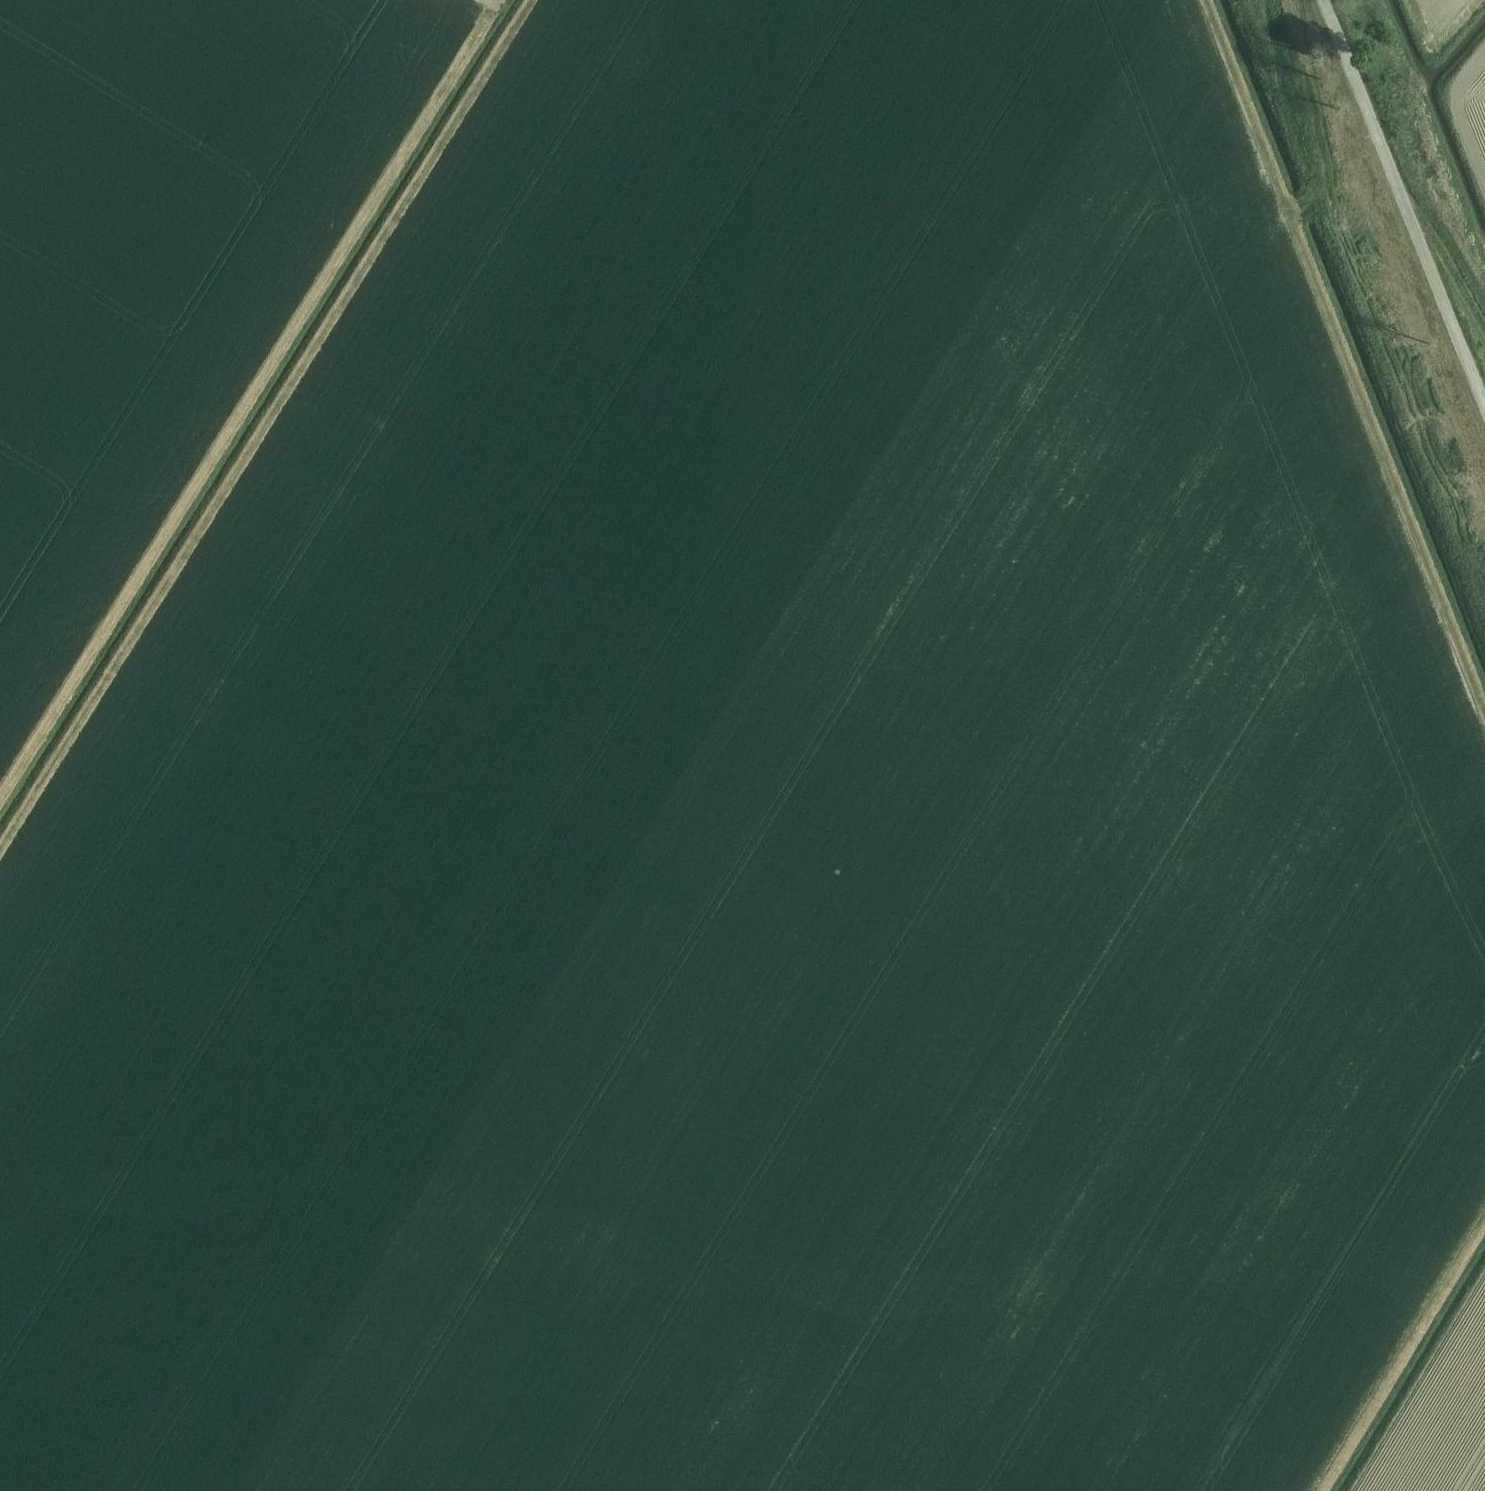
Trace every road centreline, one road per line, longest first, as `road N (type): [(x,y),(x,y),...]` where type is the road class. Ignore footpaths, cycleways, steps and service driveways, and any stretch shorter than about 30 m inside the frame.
road 1 (unclassified): [(1484,350),(1343,0)]

